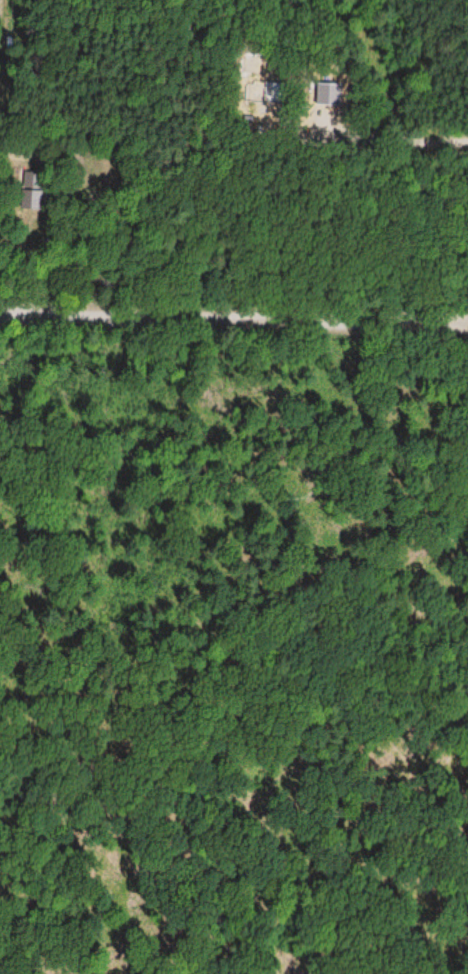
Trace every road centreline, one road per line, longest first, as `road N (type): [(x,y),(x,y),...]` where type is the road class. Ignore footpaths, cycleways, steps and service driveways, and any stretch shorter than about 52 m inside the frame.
road 1 (residential): [(467,305),(0,303)]
road 2 (residential): [(6,303),(3,0)]

